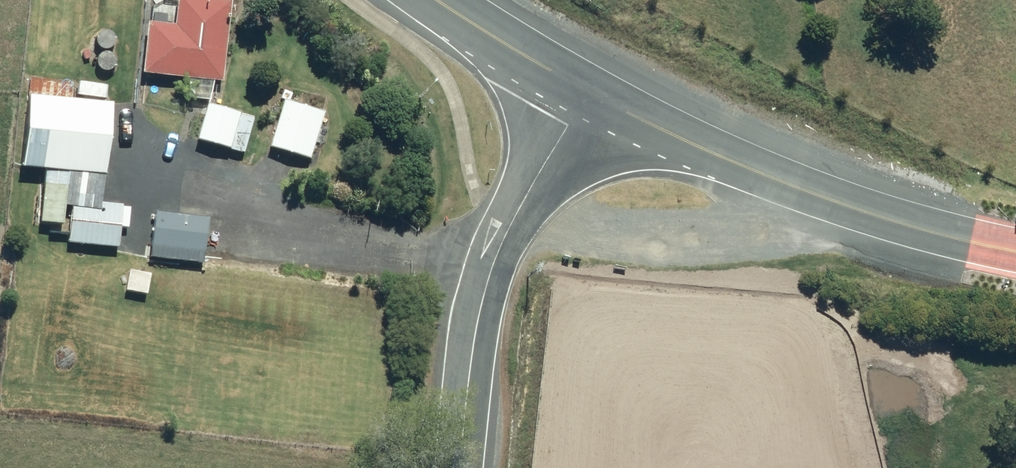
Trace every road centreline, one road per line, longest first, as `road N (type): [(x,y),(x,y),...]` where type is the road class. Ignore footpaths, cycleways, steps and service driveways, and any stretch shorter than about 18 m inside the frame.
road 1 (secondary): [(586,91),(823,196),(1015,252)]
road 2 (unclassified): [(586,91),(501,245),(484,293),(462,467)]
road 3 (secondary): [(438,0),(586,91)]

